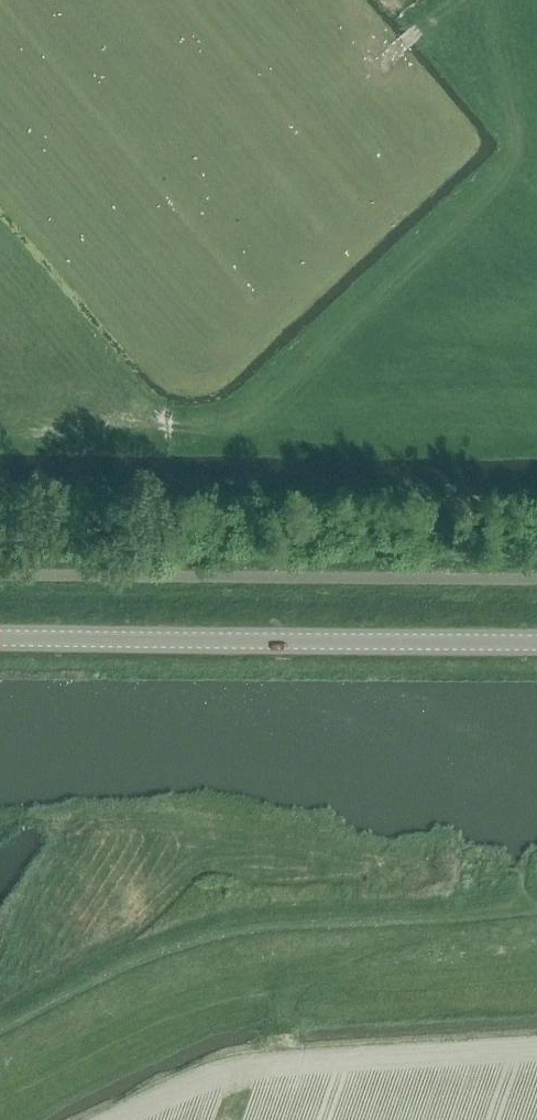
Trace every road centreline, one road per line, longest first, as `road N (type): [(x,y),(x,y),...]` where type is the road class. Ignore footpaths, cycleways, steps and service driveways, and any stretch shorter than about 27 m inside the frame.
road 1 (secondary): [(536,646),(0,642)]

